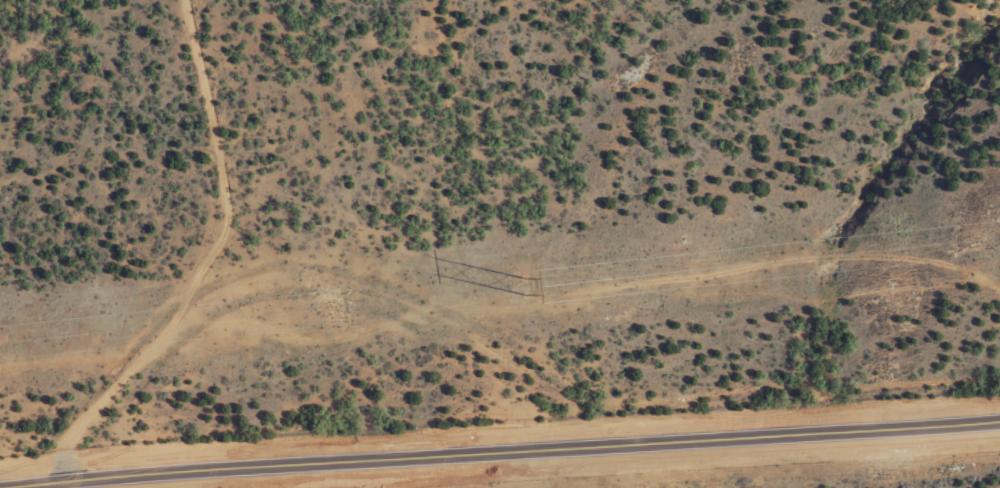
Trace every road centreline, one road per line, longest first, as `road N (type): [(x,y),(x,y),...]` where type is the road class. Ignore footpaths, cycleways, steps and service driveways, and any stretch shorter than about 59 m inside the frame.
road 1 (residential): [(170,0),(208,133),(254,205),(408,303),(536,334),(788,334),(999,312)]
road 2 (secondary): [(999,422),(22,487)]

